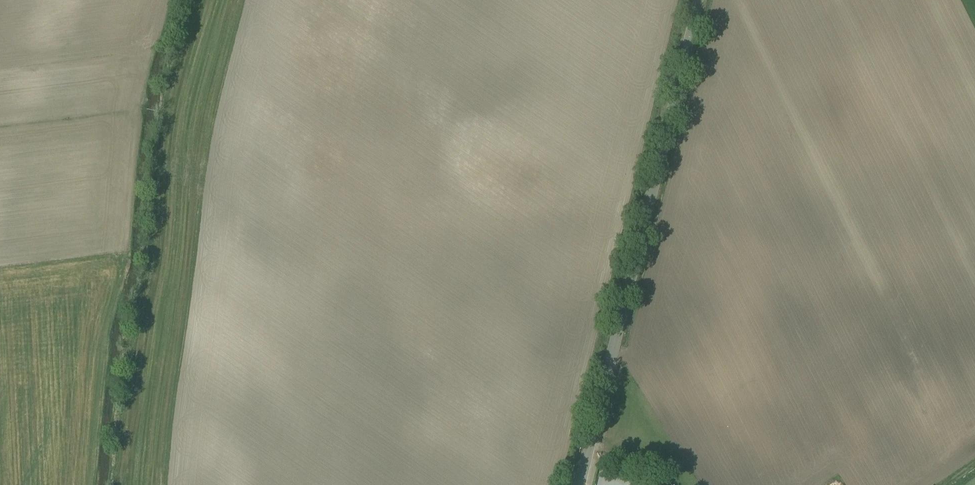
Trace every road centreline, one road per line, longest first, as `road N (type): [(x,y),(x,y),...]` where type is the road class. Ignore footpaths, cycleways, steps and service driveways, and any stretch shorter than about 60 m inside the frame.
road 1 (unclassified): [(698,0),(580,484)]

